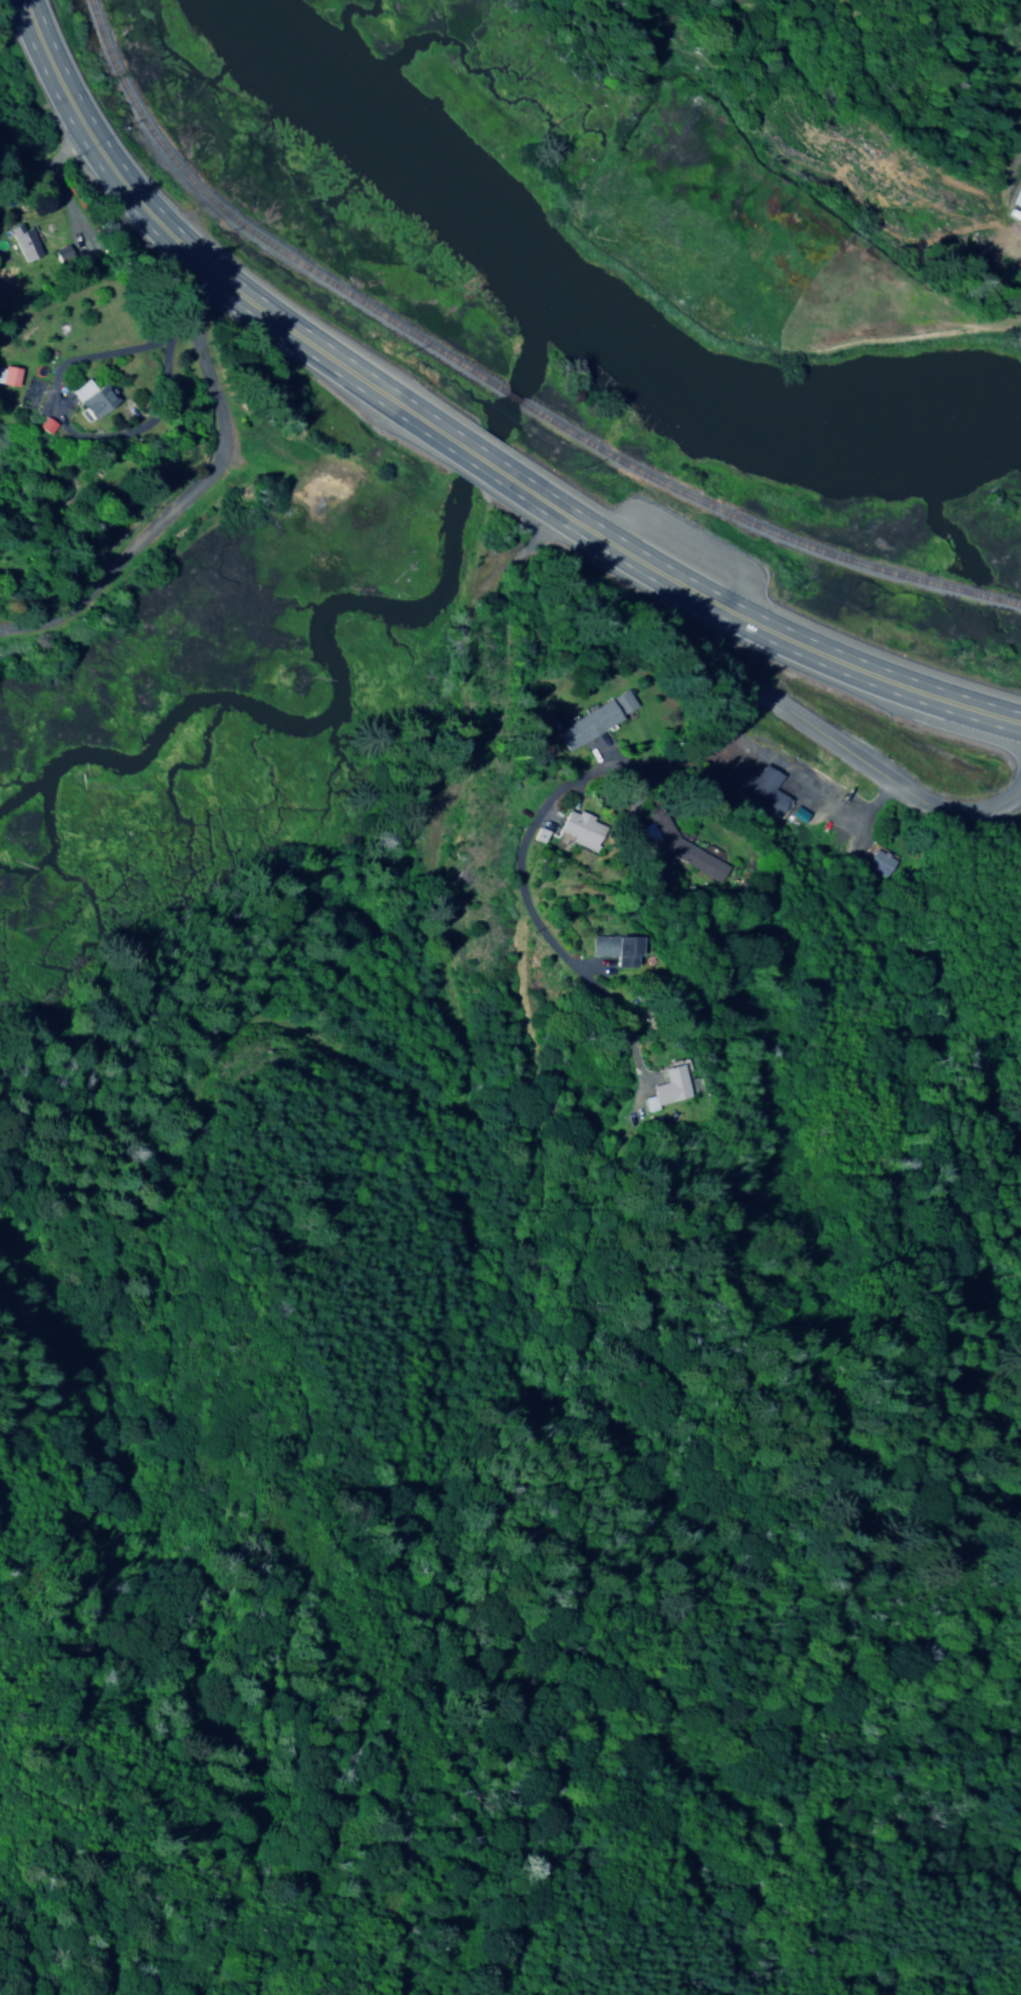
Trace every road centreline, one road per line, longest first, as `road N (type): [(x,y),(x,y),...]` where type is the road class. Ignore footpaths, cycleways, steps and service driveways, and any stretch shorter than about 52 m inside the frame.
road 1 (residential): [(1020,782),(988,805),(927,800),(758,693),(743,704),(725,745),(677,765),(607,748),(550,773),(527,826),(526,878),(548,948),(552,1018)]
road 2 (primary): [(455,439),(272,314),(167,229),(91,132),(27,0)]
road 3 (primary): [(1020,722),(913,688),(748,619),(521,483)]
road 4 (residential): [(0,624),(49,618),(79,600),(224,451),(195,323),(211,268)]

